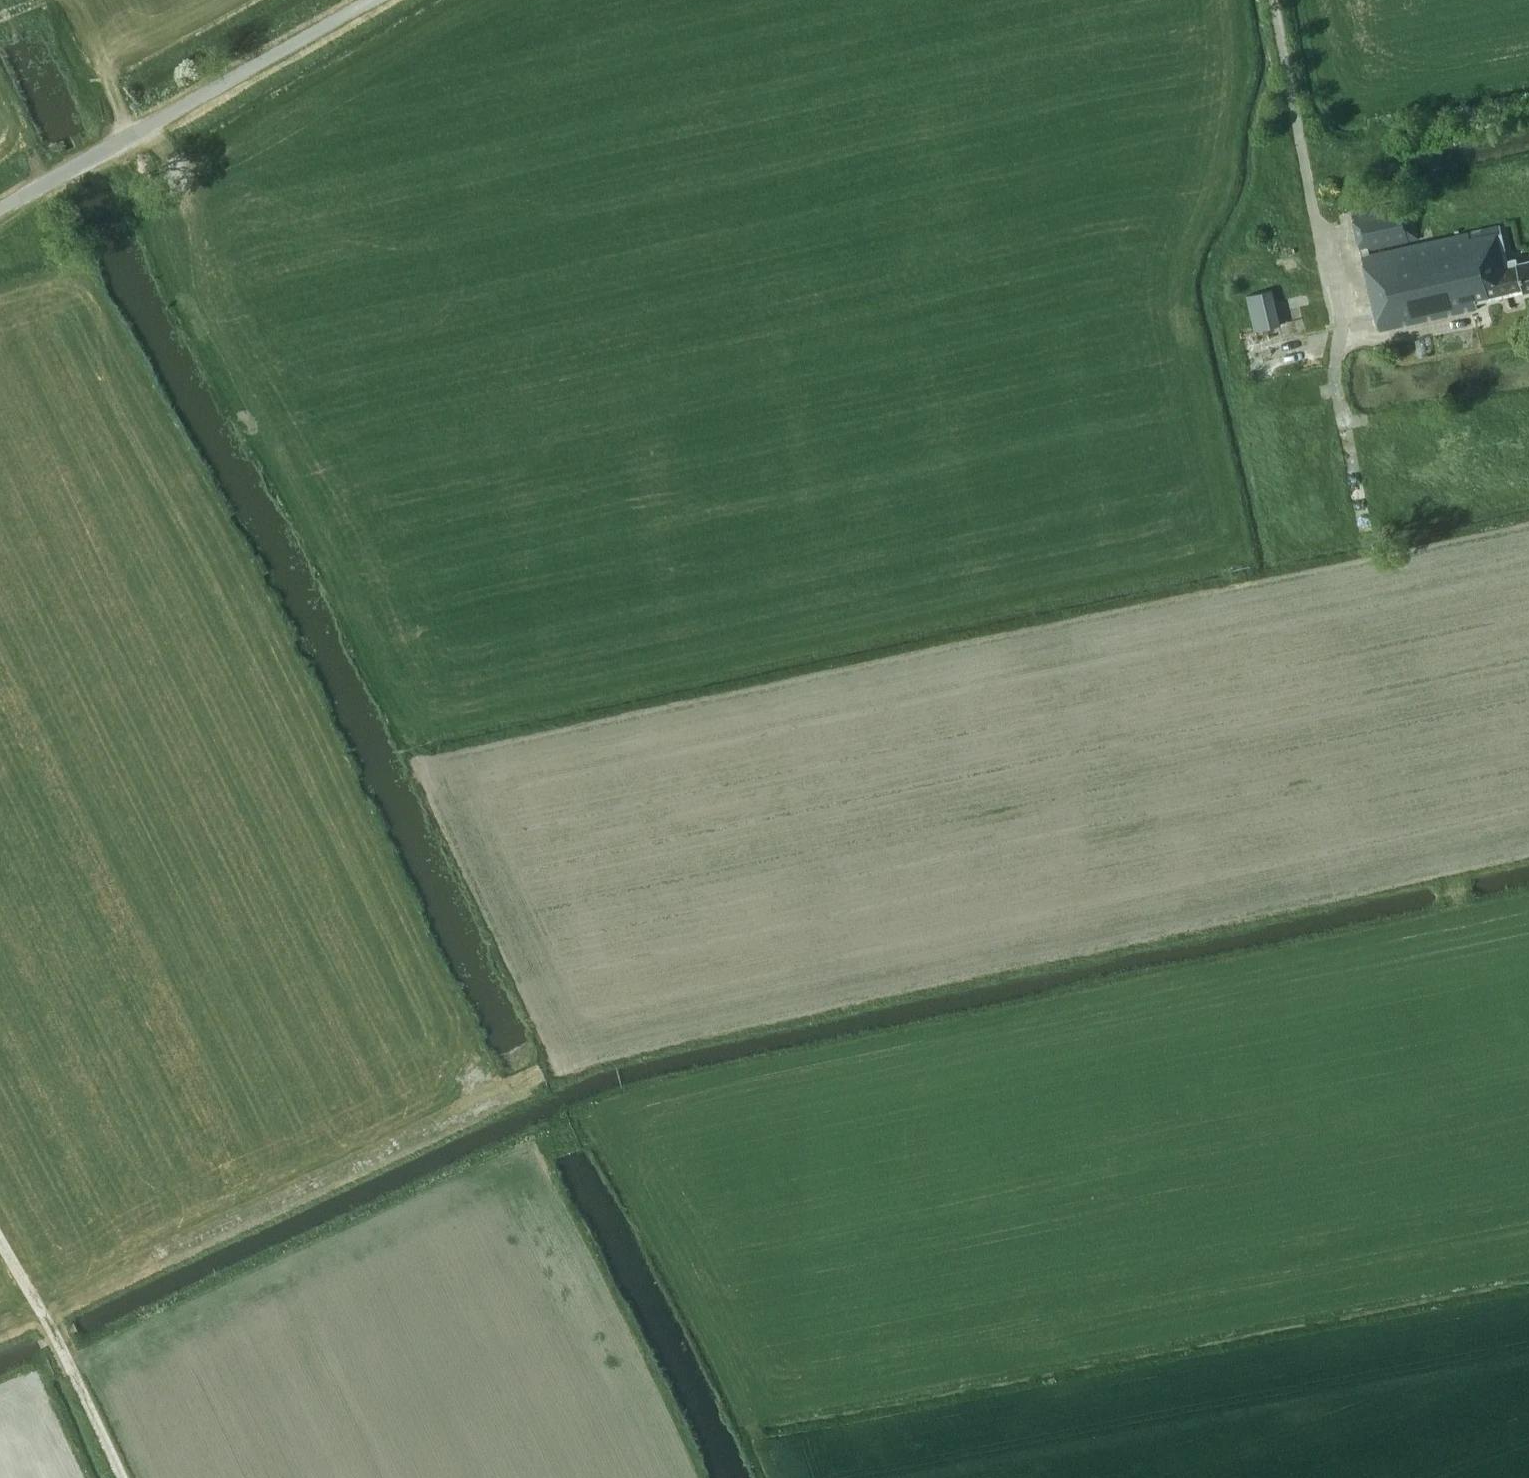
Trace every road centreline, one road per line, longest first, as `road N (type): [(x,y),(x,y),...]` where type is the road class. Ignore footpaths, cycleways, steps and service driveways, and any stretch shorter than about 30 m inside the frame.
road 1 (unclassified): [(0,209),(362,0)]
road 2 (track): [(0,1240),(57,1334),(125,1477)]

